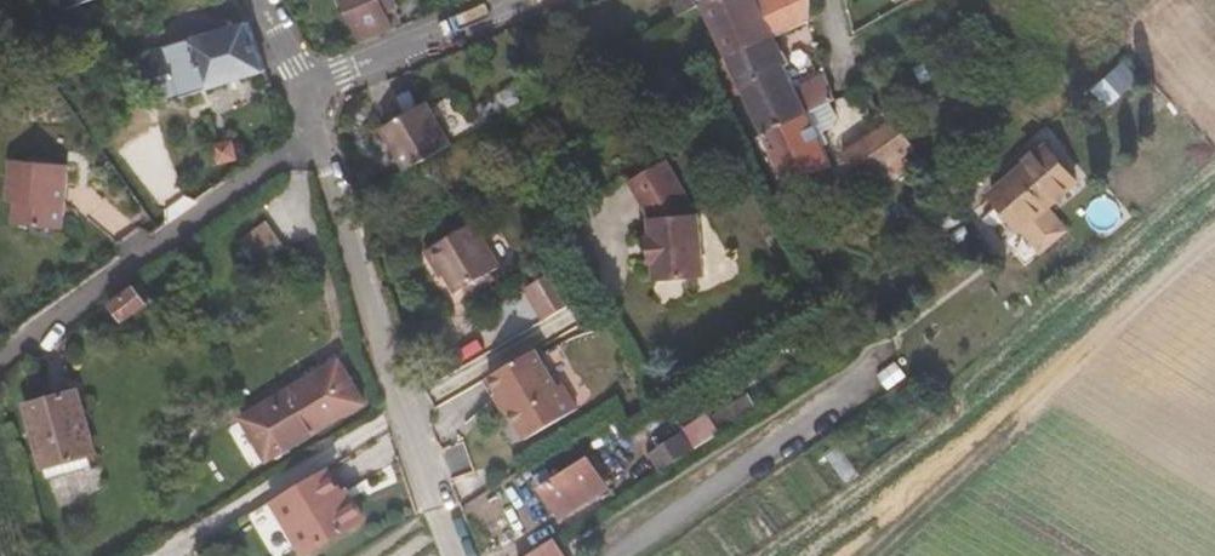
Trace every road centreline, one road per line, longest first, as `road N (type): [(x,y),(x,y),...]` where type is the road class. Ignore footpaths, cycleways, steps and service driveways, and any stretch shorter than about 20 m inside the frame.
road 1 (residential): [(311,112),(361,245),(455,555)]
road 2 (residential): [(0,357),(311,112)]
road 3 (residential): [(301,91),(521,0)]

